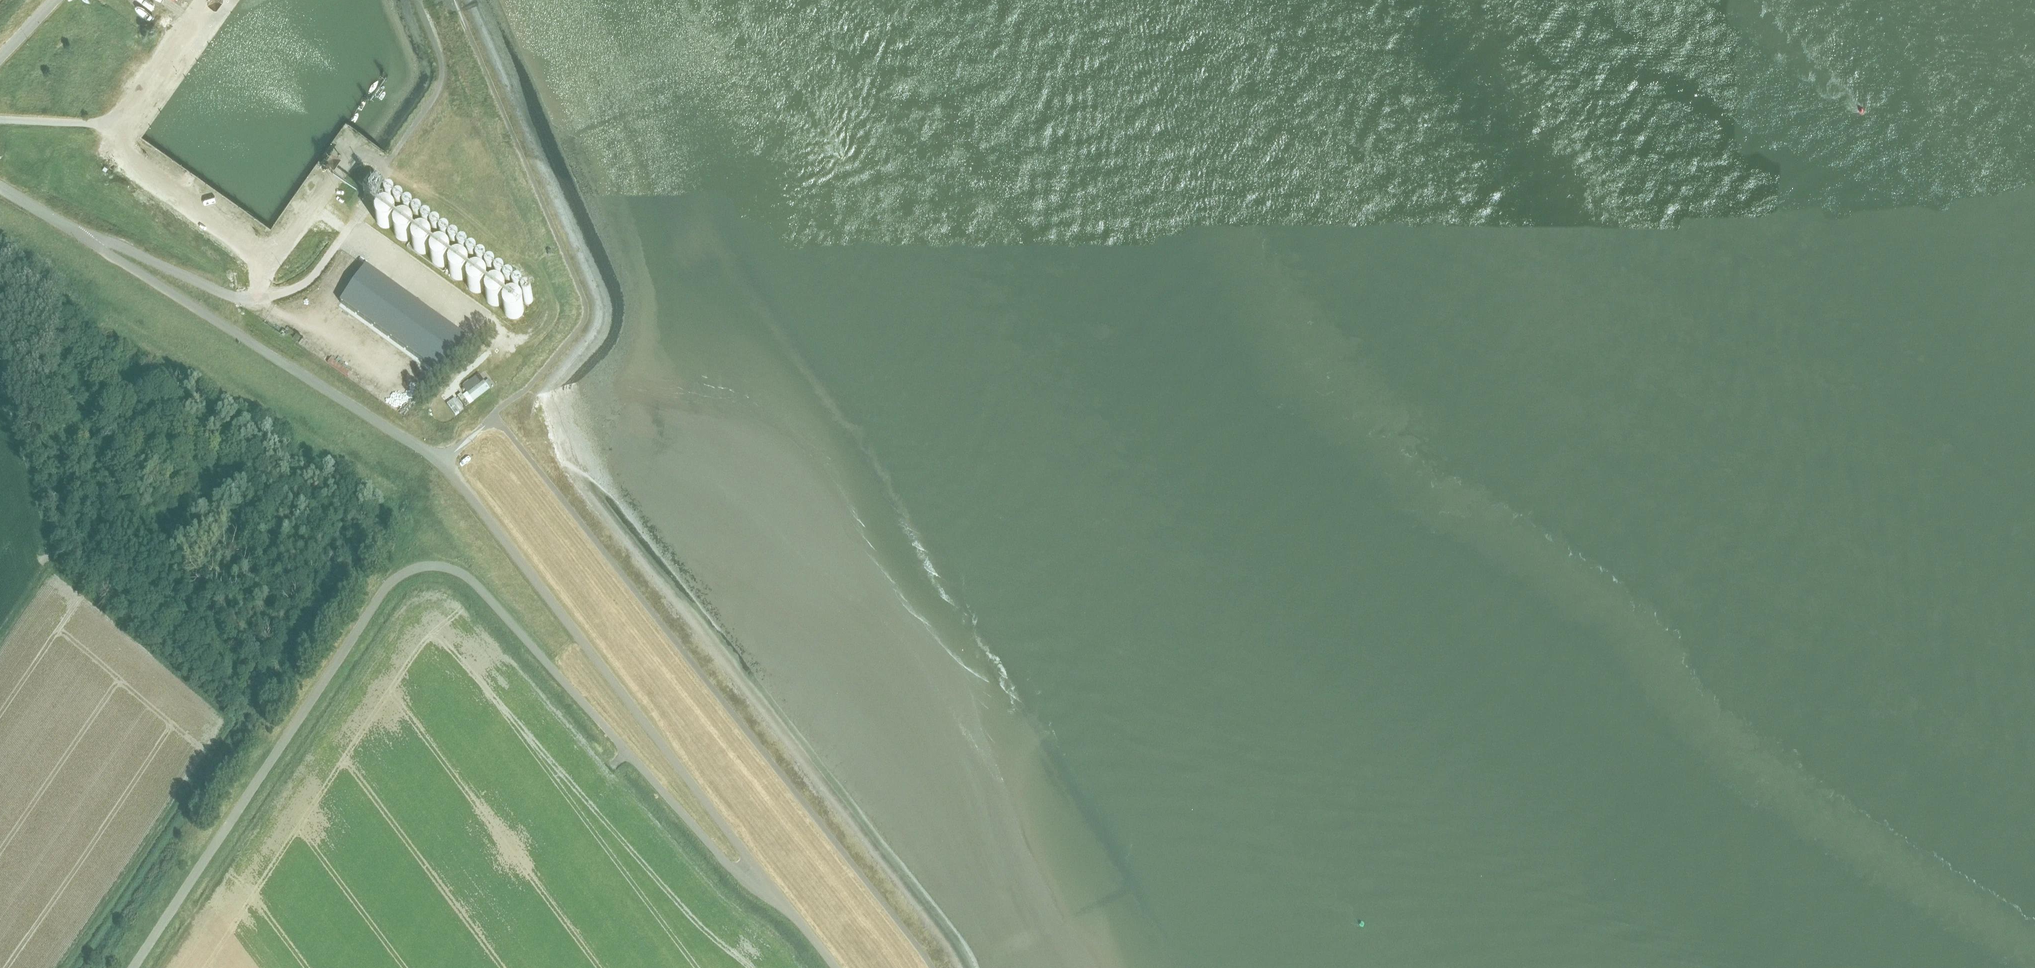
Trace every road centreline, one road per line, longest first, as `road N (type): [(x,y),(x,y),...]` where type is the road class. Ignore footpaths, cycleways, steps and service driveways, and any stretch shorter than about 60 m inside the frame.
road 1 (unclassified): [(133,967),(382,594),(424,567),(475,584),(729,865),(766,887)]
road 2 (unclassified): [(766,887),(552,596),(439,463),(95,243)]
road 3 (unclassified): [(355,222),(493,330),(528,335),(538,321),(548,301),(540,286),(385,177)]
road 4 (unclassified): [(104,123),(278,257)]
road 5 (unclassified): [(388,168),(441,82),(440,56),(419,0)]
road 6 (unclassified): [(95,243),(113,243),(237,297),(252,296)]
road 7 (unclassified): [(388,168),(367,157),(337,172),(278,257)]
road 8 (unclassified): [(104,123),(201,0)]
road 9 (unclassified): [(252,296),(313,276),(355,222)]

